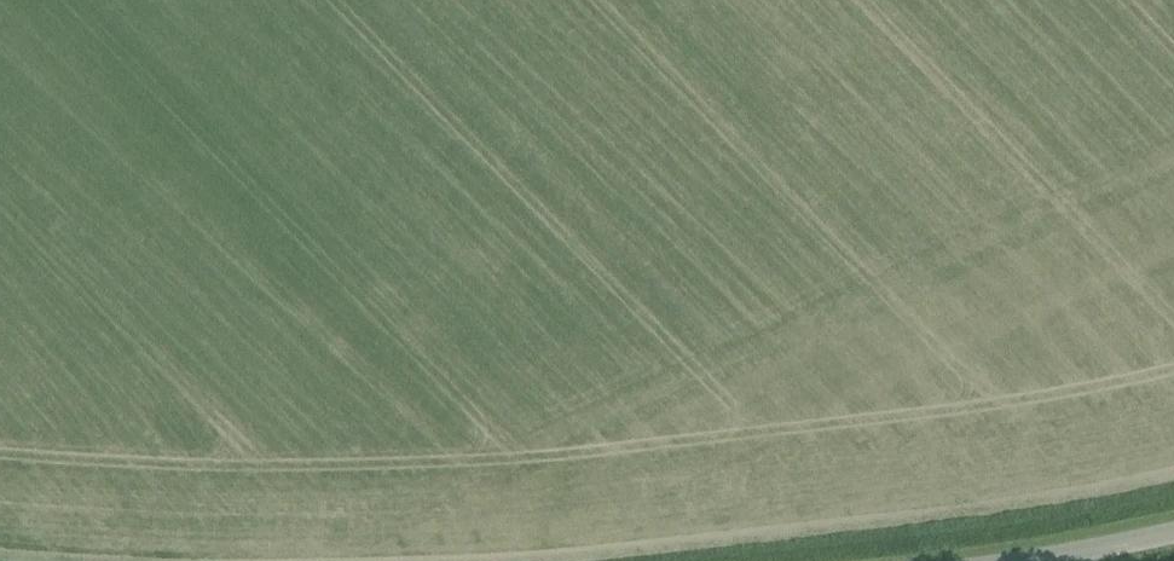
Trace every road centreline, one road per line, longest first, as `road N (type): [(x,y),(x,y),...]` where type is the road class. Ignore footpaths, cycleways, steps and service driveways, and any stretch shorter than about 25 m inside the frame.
road 1 (unclassified): [(1173,529),(952,560)]

